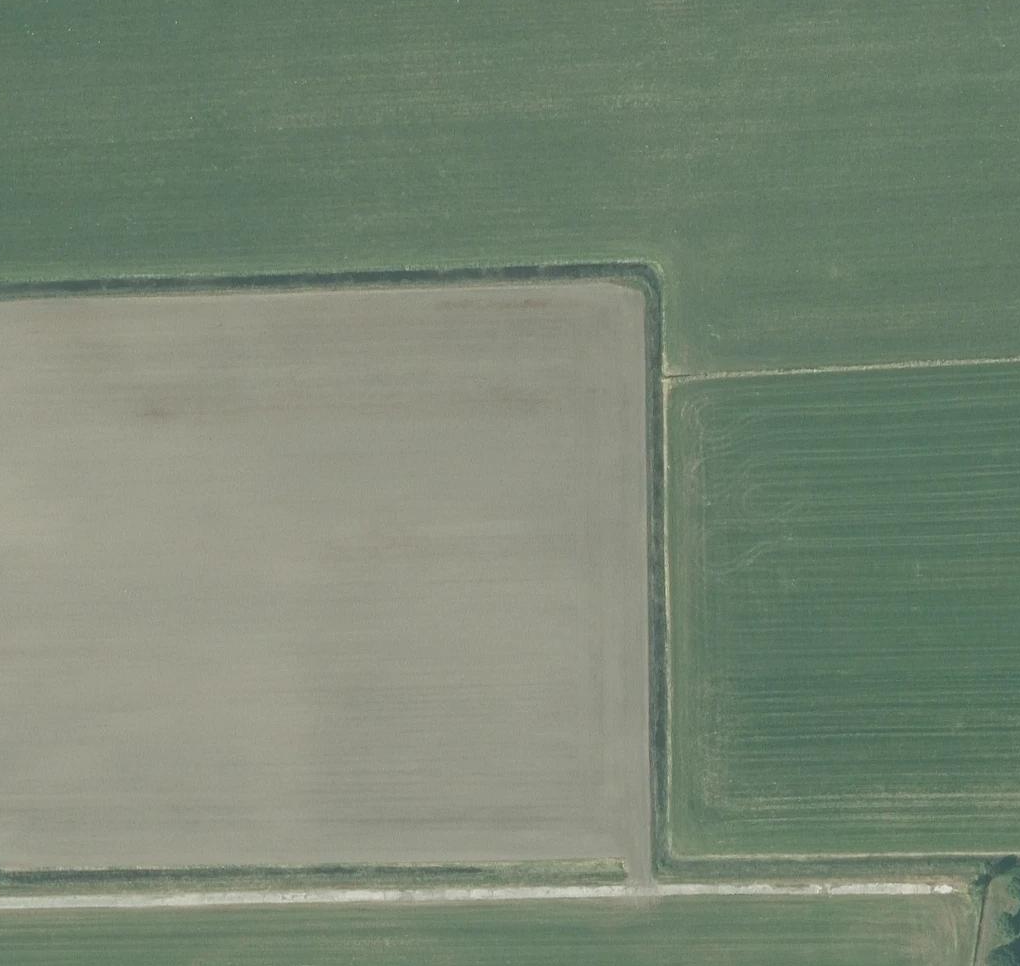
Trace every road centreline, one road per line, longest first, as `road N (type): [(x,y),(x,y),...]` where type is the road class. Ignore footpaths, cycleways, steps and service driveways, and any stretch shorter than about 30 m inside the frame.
road 1 (track): [(0,902),(978,889)]

